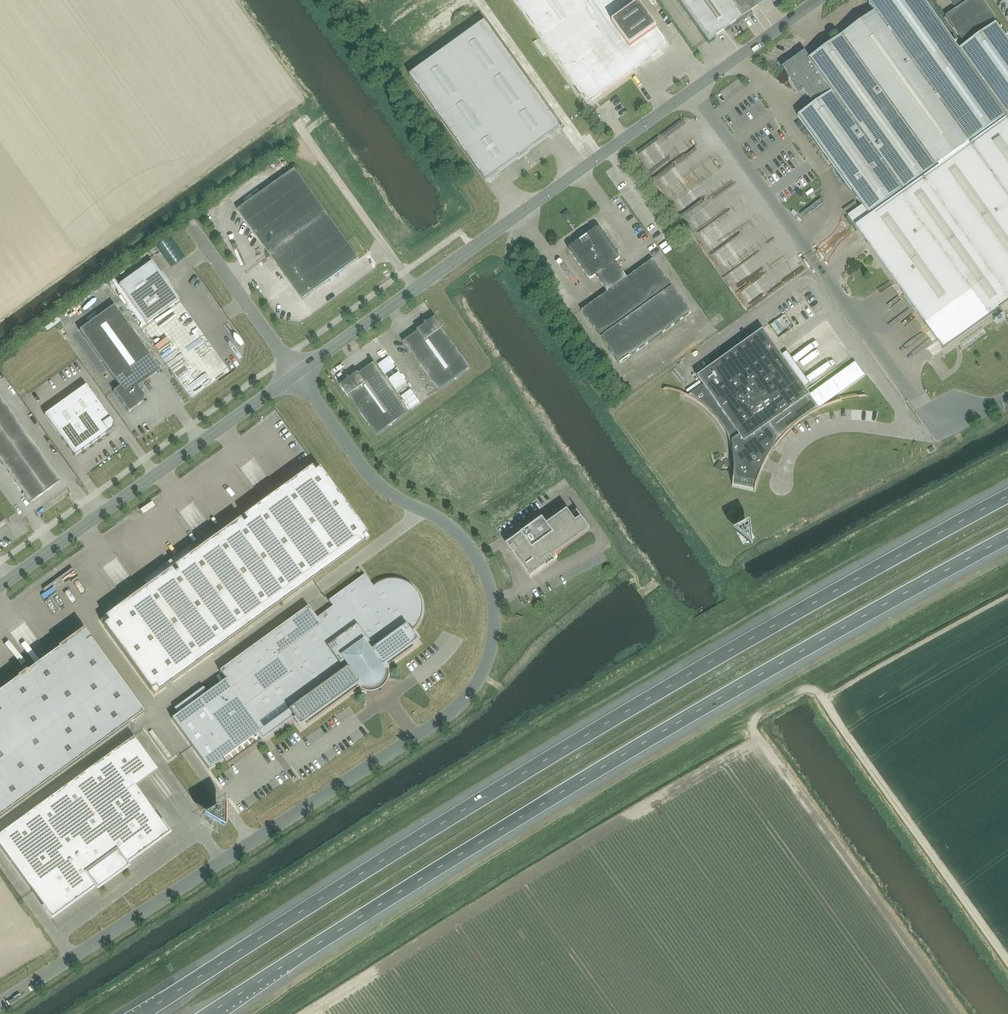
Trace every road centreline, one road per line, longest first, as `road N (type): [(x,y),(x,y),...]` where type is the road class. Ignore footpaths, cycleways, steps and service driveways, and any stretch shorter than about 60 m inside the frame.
road 1 (motorway): [(1007,496),(527,771),(142,1013)]
road 2 (unclassified): [(0,1004),(442,719),(481,675),(495,618),(477,557),(452,529),(374,480),(296,374)]
road 3 (motorway): [(208,1013),(543,803),(1007,537)]
road 4 (unclassified): [(296,374),(818,0)]
road 5 (unclassified): [(296,374),(0,586)]
road 6 (unclassified): [(296,374),(189,223)]

